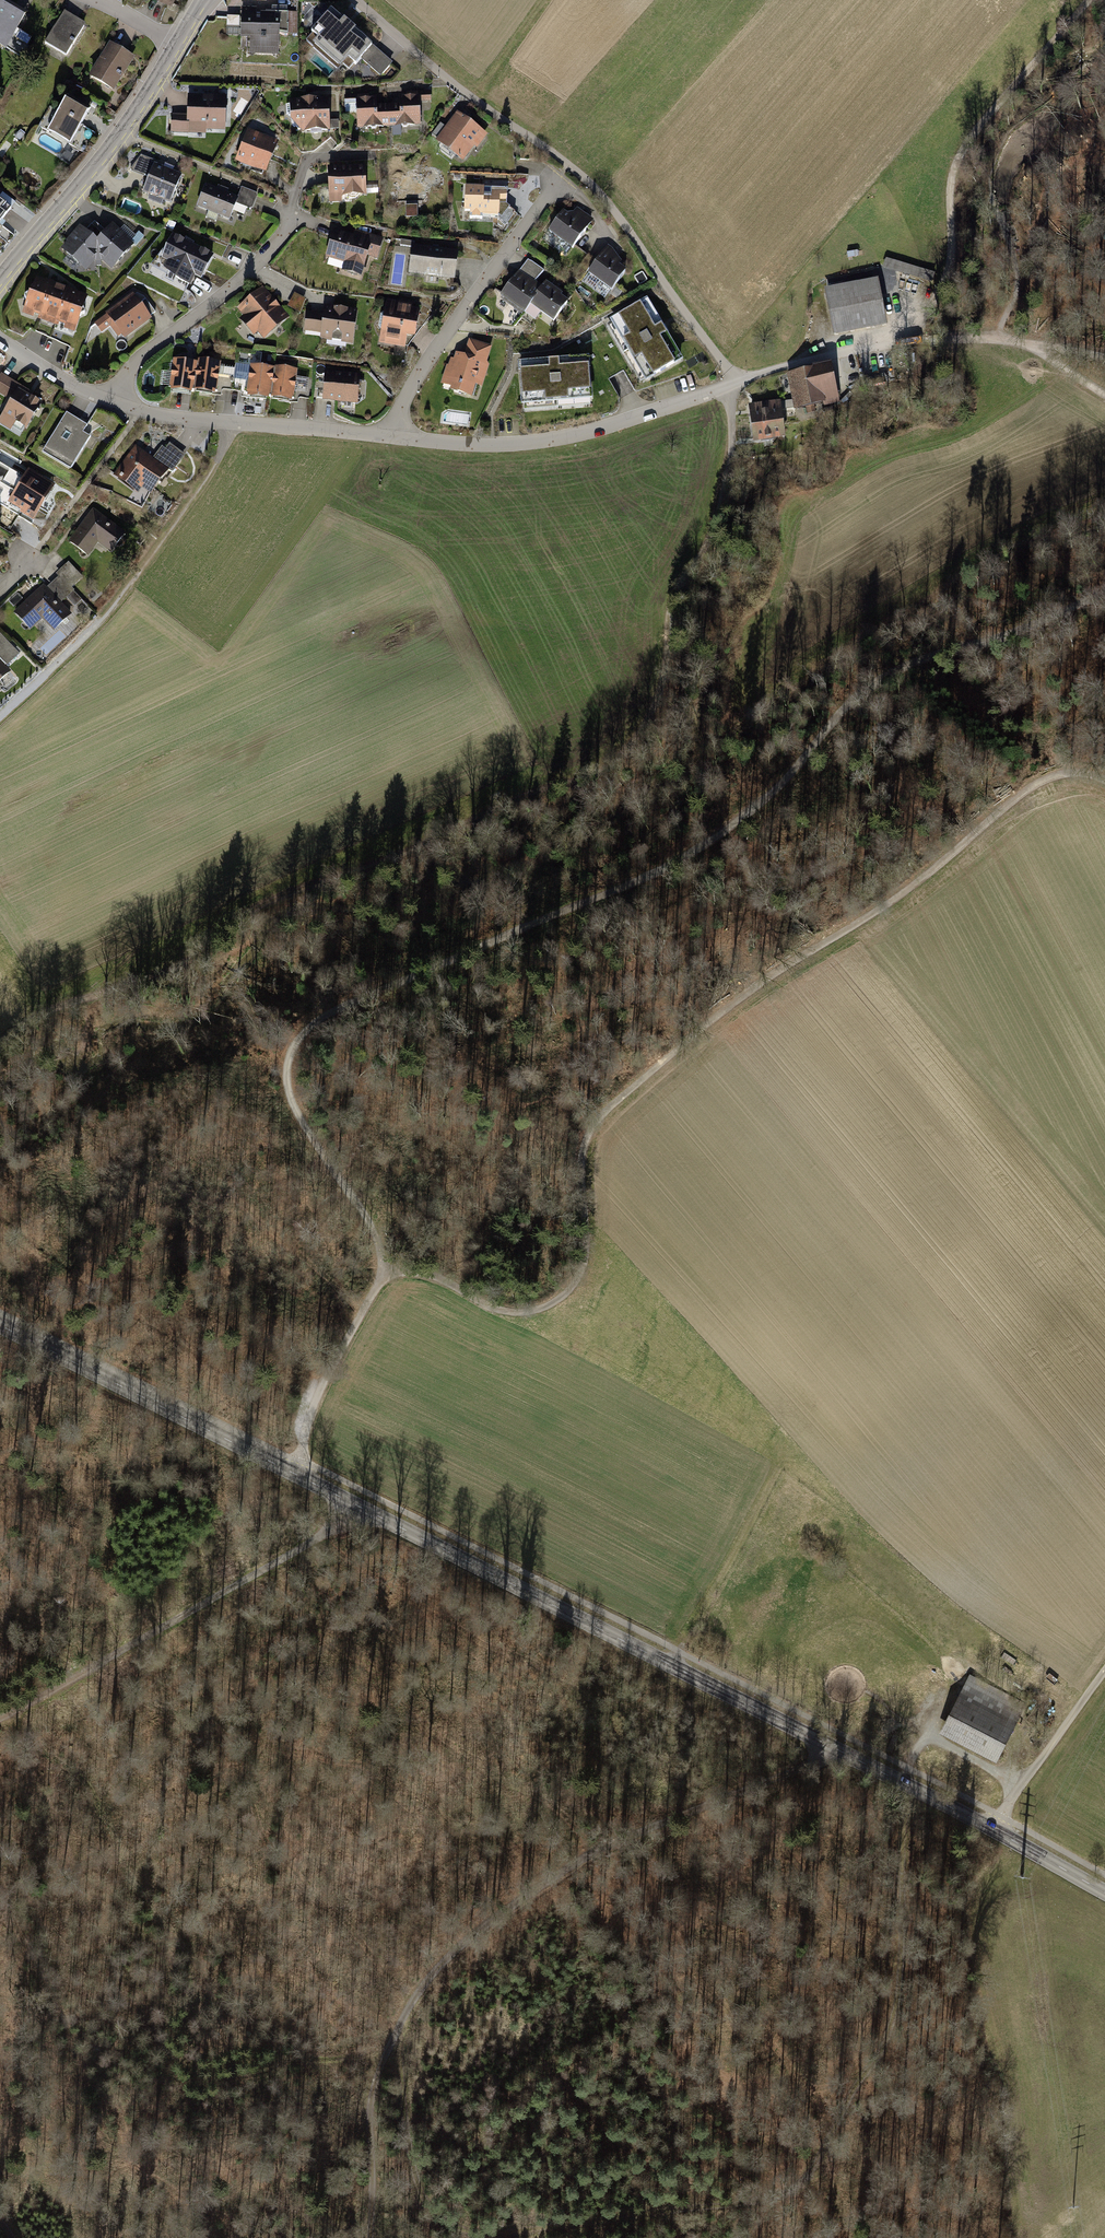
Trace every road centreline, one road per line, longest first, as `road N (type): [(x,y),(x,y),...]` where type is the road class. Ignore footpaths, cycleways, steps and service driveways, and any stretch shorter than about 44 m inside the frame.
road 1 (tertiary): [(1104,1894),(912,1788),(0,1326)]
road 2 (track): [(388,1275),(373,1228),(290,1097),(288,1068),(316,1020),(654,874),(756,807),(871,685),(1104,593)]
road 3 (track): [(731,457),(716,526),(680,586),(653,713),(620,760),(588,779),(507,802),(369,870),(265,902),(177,970),(37,1014),(0,1044)]
road 4 (track): [(388,1275),(441,1278),(517,1312),(567,1292),(582,1272),(586,1240),(586,1134),(613,1101),(745,993),(904,892),(1011,802),(1073,773),(1104,781)]
road 5 (track): [(399,2028),(404,2120),(420,2191),(429,2217),(453,2229),(509,2234),(785,2194),(817,2163),(884,2043),(895,2006),(900,1859),(912,1788)]
road 6 (track): [(842,1753),(598,1850),(475,1930),(428,1980),(380,2064),(370,2109),(375,2174),(368,2237)]
road 7 (residential): [(357,0),(445,78),(595,189),(732,384)]
road 8 (track): [(352,1502),(342,1523),(0,1720)]
road 9 (track): [(911,342),(950,265),(950,198),(964,148),(1087,0)]
road 10 (track): [(0,716),(105,618),(216,461),(228,422)]
road 11 (residential): [(732,384),(564,438),(492,445),(391,437)]
road 12 (residential): [(563,176),(419,373),(391,437)]
road 13 (tertiary): [(0,276),(120,132),(176,44)]
road 14 (residential): [(391,437),(185,418),(115,403)]
road 15 (residential): [(115,403),(131,368),(250,270),(289,215)]
road 16 (track): [(672,1667),(783,1469)]
road 17 (track): [(298,1476),(324,1381),(388,1275)]
road 18 (residential): [(924,340),(804,361),(732,384)]
road 19 (track): [(1104,1671),(992,1830)]
road 20 (track): [(956,1685),(929,1738),(1021,1789)]
road 21 (residential): [(115,403),(0,339)]

